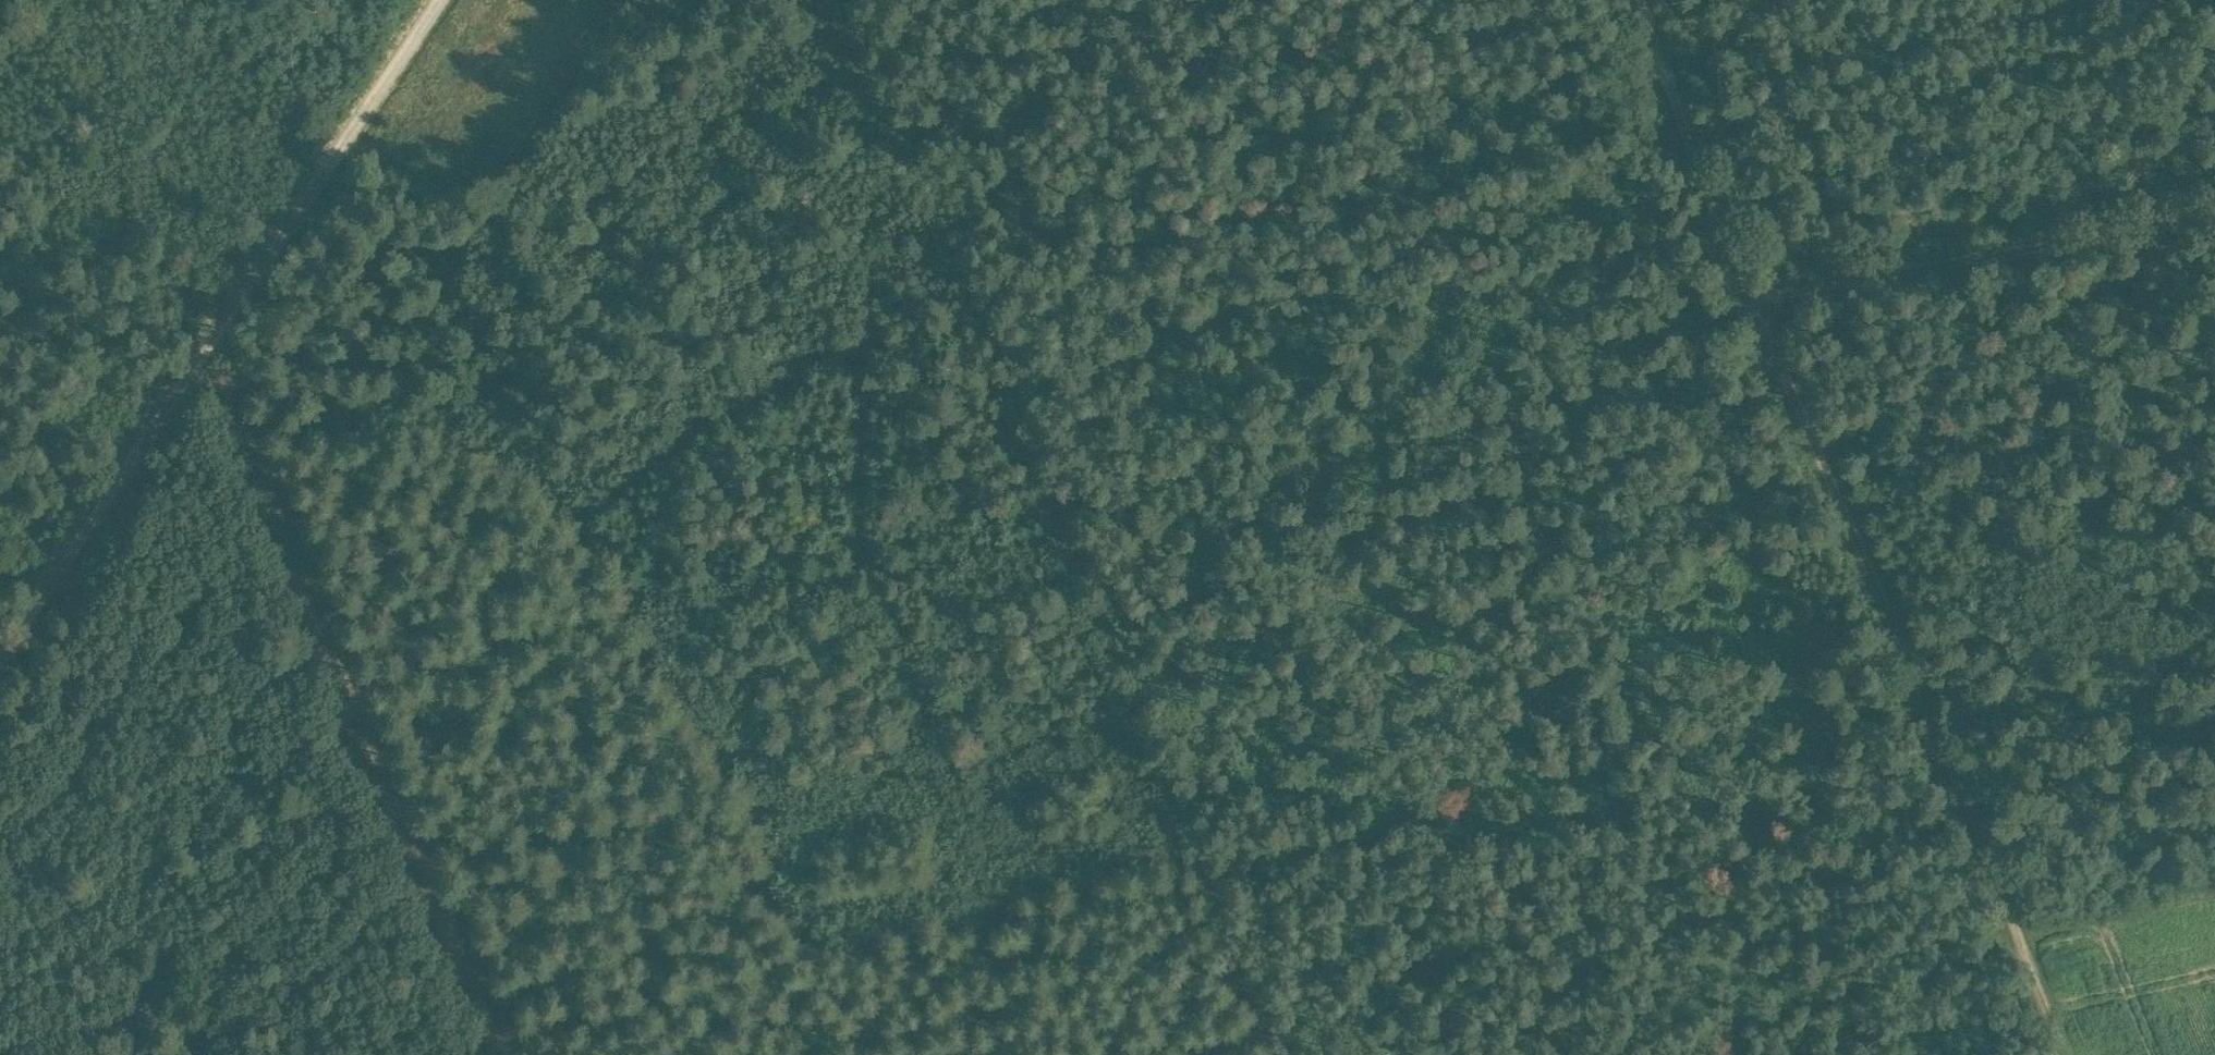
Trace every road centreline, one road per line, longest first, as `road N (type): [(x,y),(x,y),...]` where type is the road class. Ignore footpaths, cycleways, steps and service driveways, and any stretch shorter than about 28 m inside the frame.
road 1 (track): [(2081,1054),(1649,0)]
road 2 (track): [(437,0),(0,674)]
road 3 (track): [(1760,273),(2214,178)]

